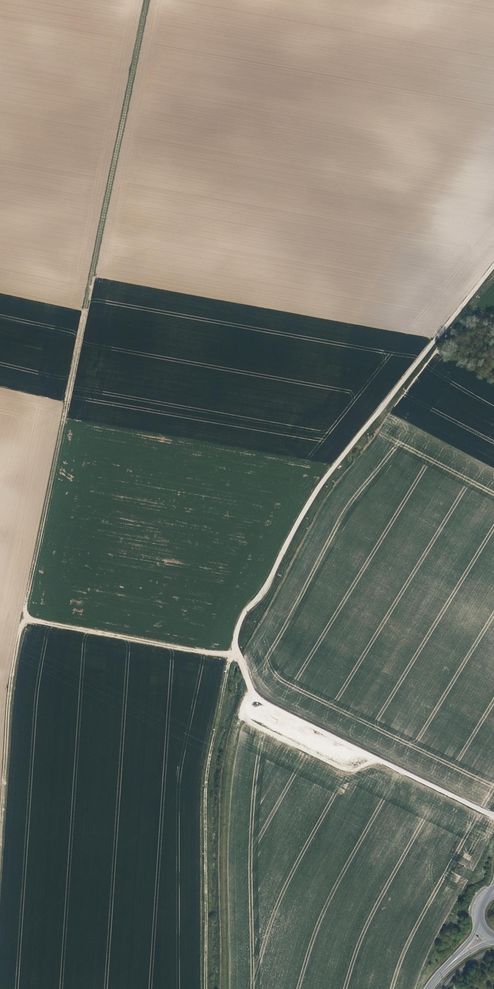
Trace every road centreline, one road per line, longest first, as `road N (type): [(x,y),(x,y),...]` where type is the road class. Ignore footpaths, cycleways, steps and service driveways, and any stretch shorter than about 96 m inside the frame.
road 1 (track): [(0,844),(15,654),(147,0)]
road 2 (track): [(493,268),(306,507),(238,637),(253,696),(493,816)]
road 3 (track): [(231,657),(206,809),(205,988)]
road 4 (track): [(24,618),(238,656)]

